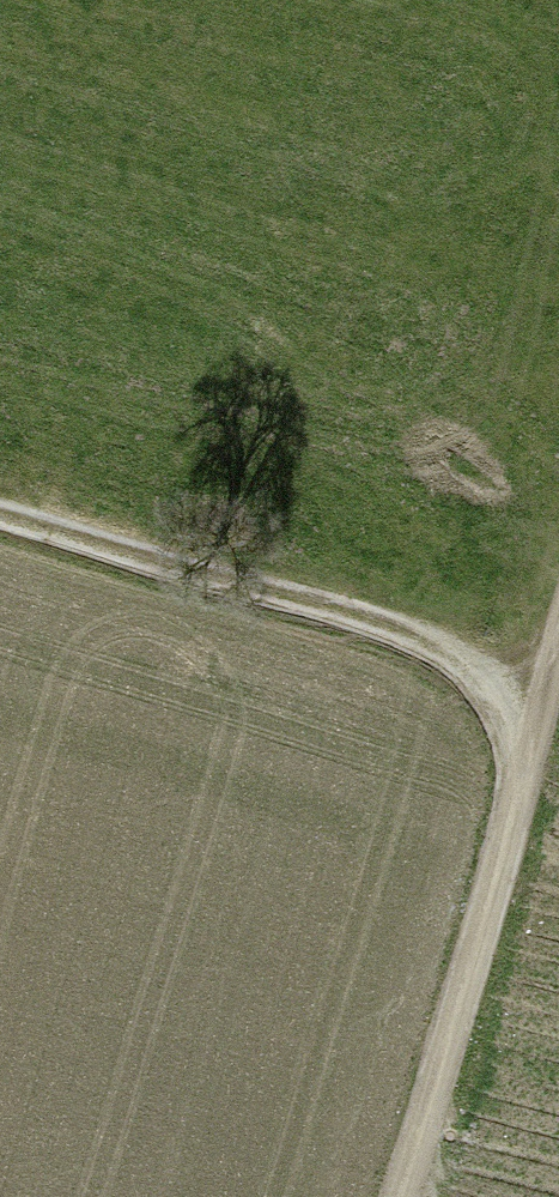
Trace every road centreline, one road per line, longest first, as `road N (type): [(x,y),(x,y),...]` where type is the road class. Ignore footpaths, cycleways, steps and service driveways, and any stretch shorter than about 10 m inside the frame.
road 1 (track): [(0,508),(389,625),(470,665),(511,724)]
road 2 (track): [(398,1196),(523,774),(511,724)]

